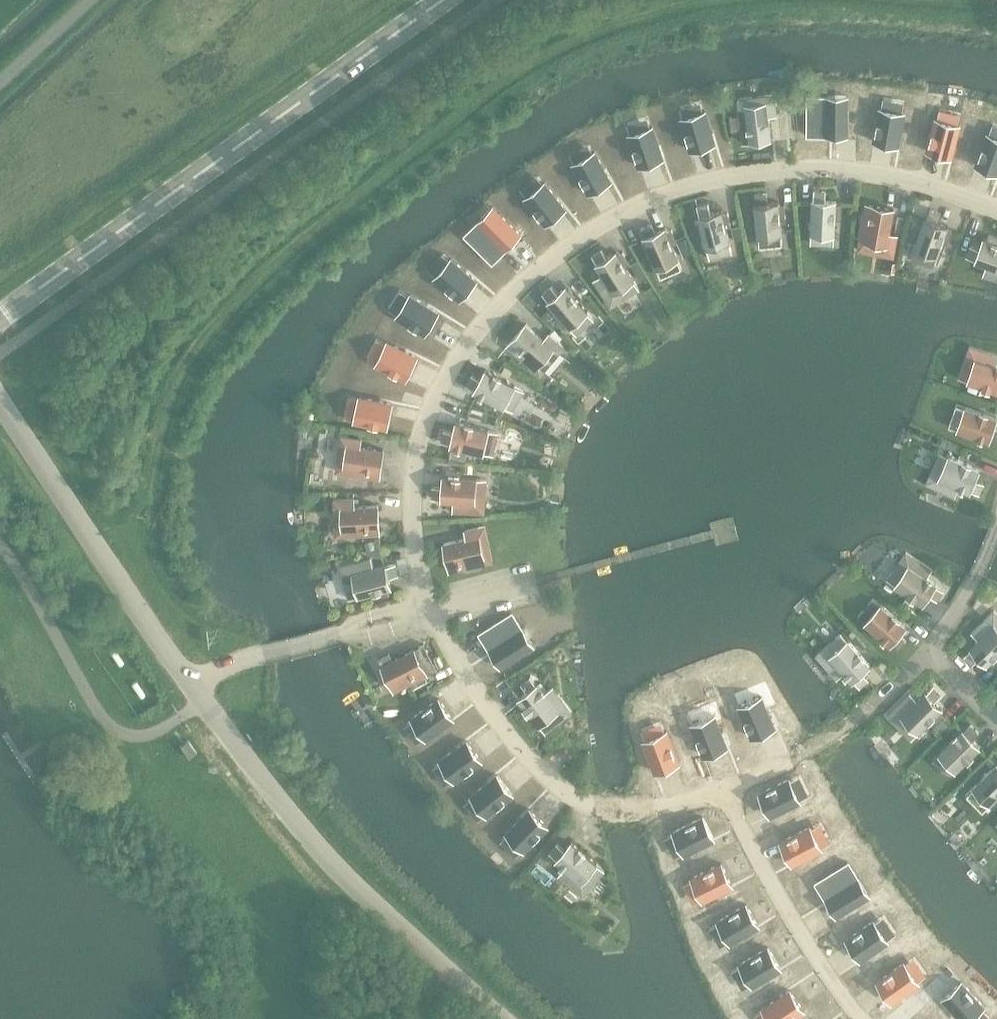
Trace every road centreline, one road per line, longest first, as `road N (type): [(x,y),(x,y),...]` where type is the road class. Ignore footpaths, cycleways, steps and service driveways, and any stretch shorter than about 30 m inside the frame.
road 1 (unclassified): [(504,1018),(324,857),(188,686),(0,398)]
road 2 (secondary): [(442,0),(0,317)]
road 3 (unclassified): [(0,83),(93,0)]

